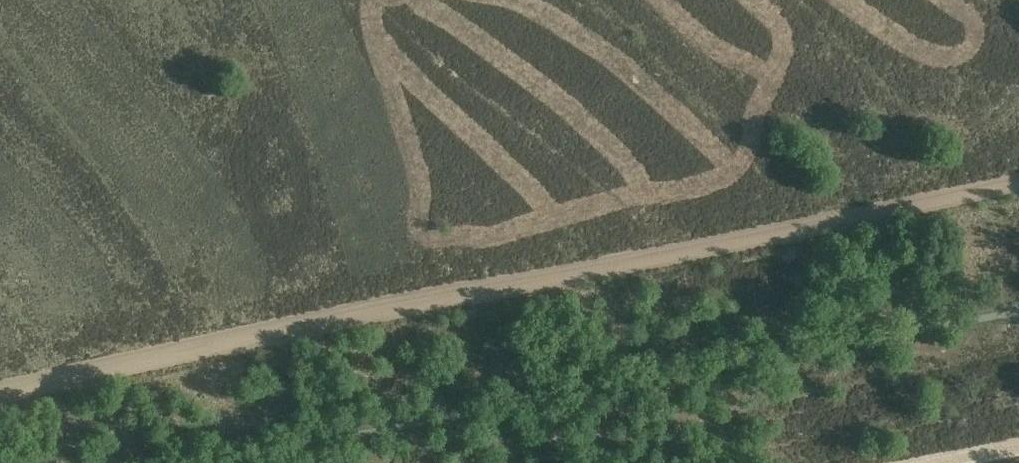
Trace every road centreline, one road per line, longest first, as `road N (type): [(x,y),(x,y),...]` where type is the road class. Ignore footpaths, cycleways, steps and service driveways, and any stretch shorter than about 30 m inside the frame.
road 1 (track): [(0,389),(1018,180)]

